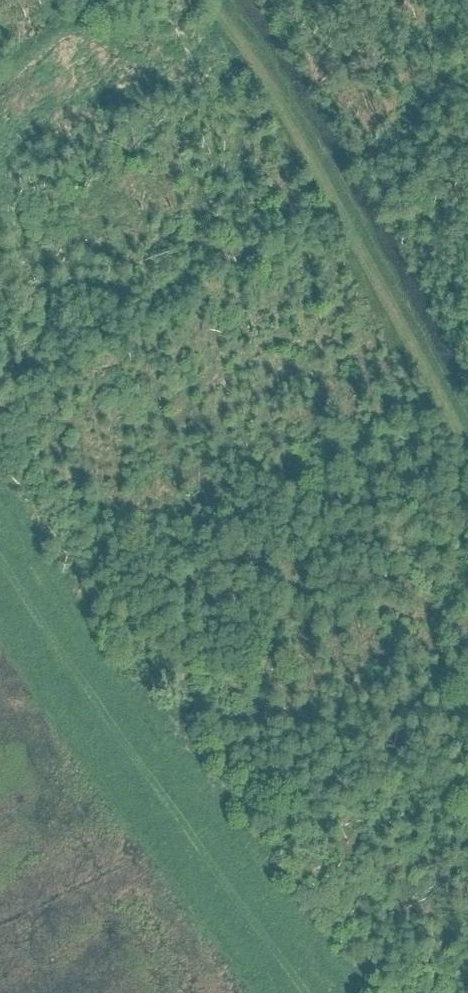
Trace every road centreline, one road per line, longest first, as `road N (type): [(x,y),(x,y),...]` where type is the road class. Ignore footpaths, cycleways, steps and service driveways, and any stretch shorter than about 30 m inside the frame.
road 1 (track): [(302,992),(0,557)]

